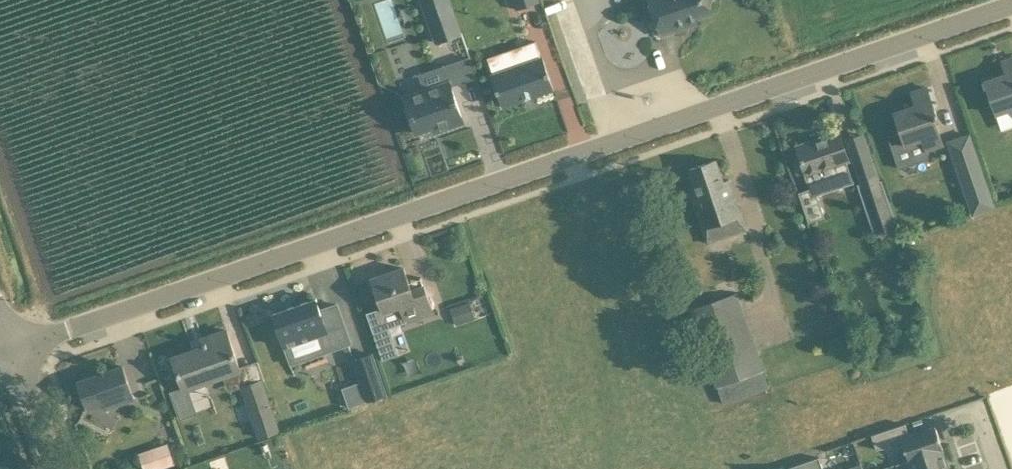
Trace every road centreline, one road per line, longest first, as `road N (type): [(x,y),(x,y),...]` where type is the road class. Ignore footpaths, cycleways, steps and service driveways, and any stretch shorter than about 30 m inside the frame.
road 1 (residential): [(15,350),(1011,5)]
road 2 (residential): [(56,468),(15,350)]

